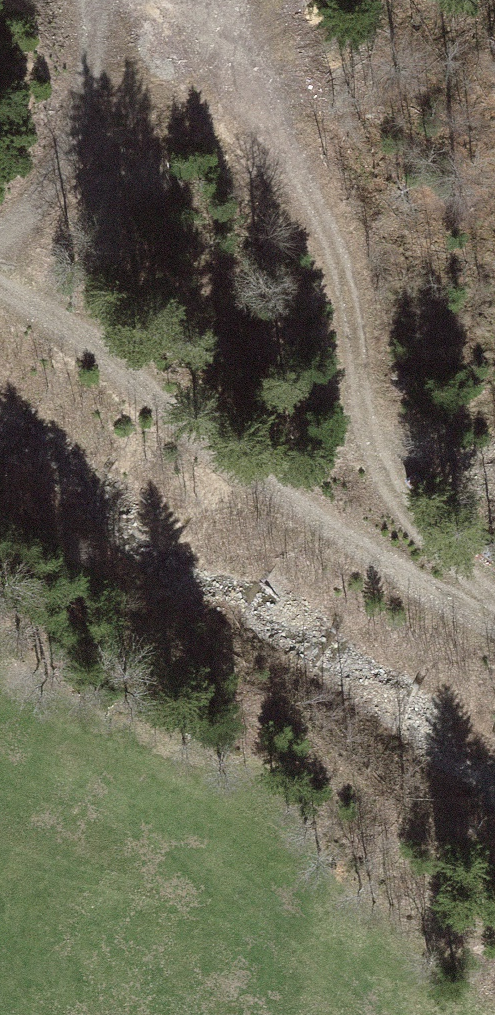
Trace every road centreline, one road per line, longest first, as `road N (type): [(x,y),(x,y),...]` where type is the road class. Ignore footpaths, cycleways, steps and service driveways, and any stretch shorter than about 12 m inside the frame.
road 1 (track): [(494,629),(430,527),(373,410),(340,272),(260,91),(239,0)]
road 2 (track): [(494,630),(296,514),(0,280)]
road 3 (track): [(137,0),(123,51),(11,284)]

